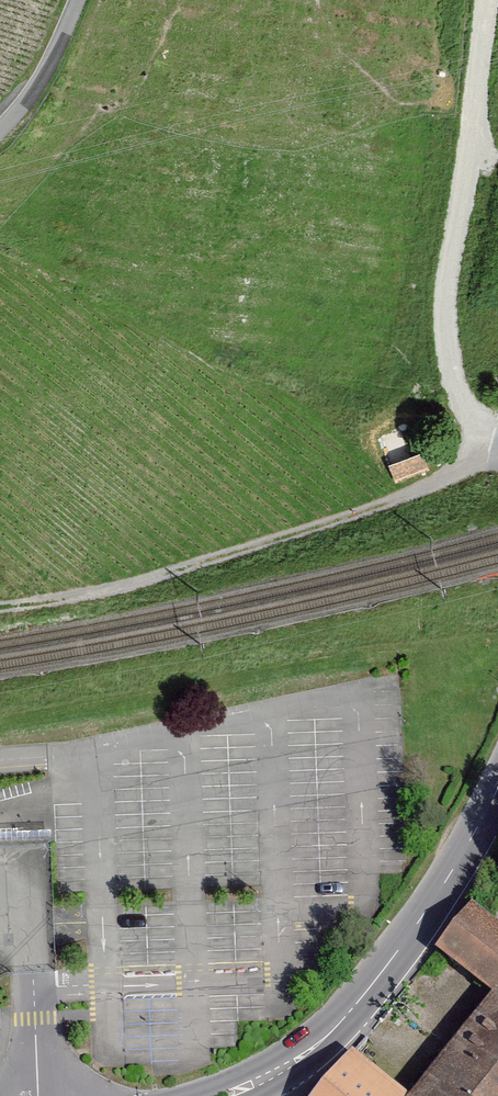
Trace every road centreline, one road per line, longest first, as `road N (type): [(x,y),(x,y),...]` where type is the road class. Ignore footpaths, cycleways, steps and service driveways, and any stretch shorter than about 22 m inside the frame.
road 1 (track): [(497,461),(177,570),(0,608)]
road 2 (tertiary): [(221,1095),(300,1055),(350,1010),(448,878),(497,789)]
road 3 (track): [(0,129),(47,67),(77,0)]

